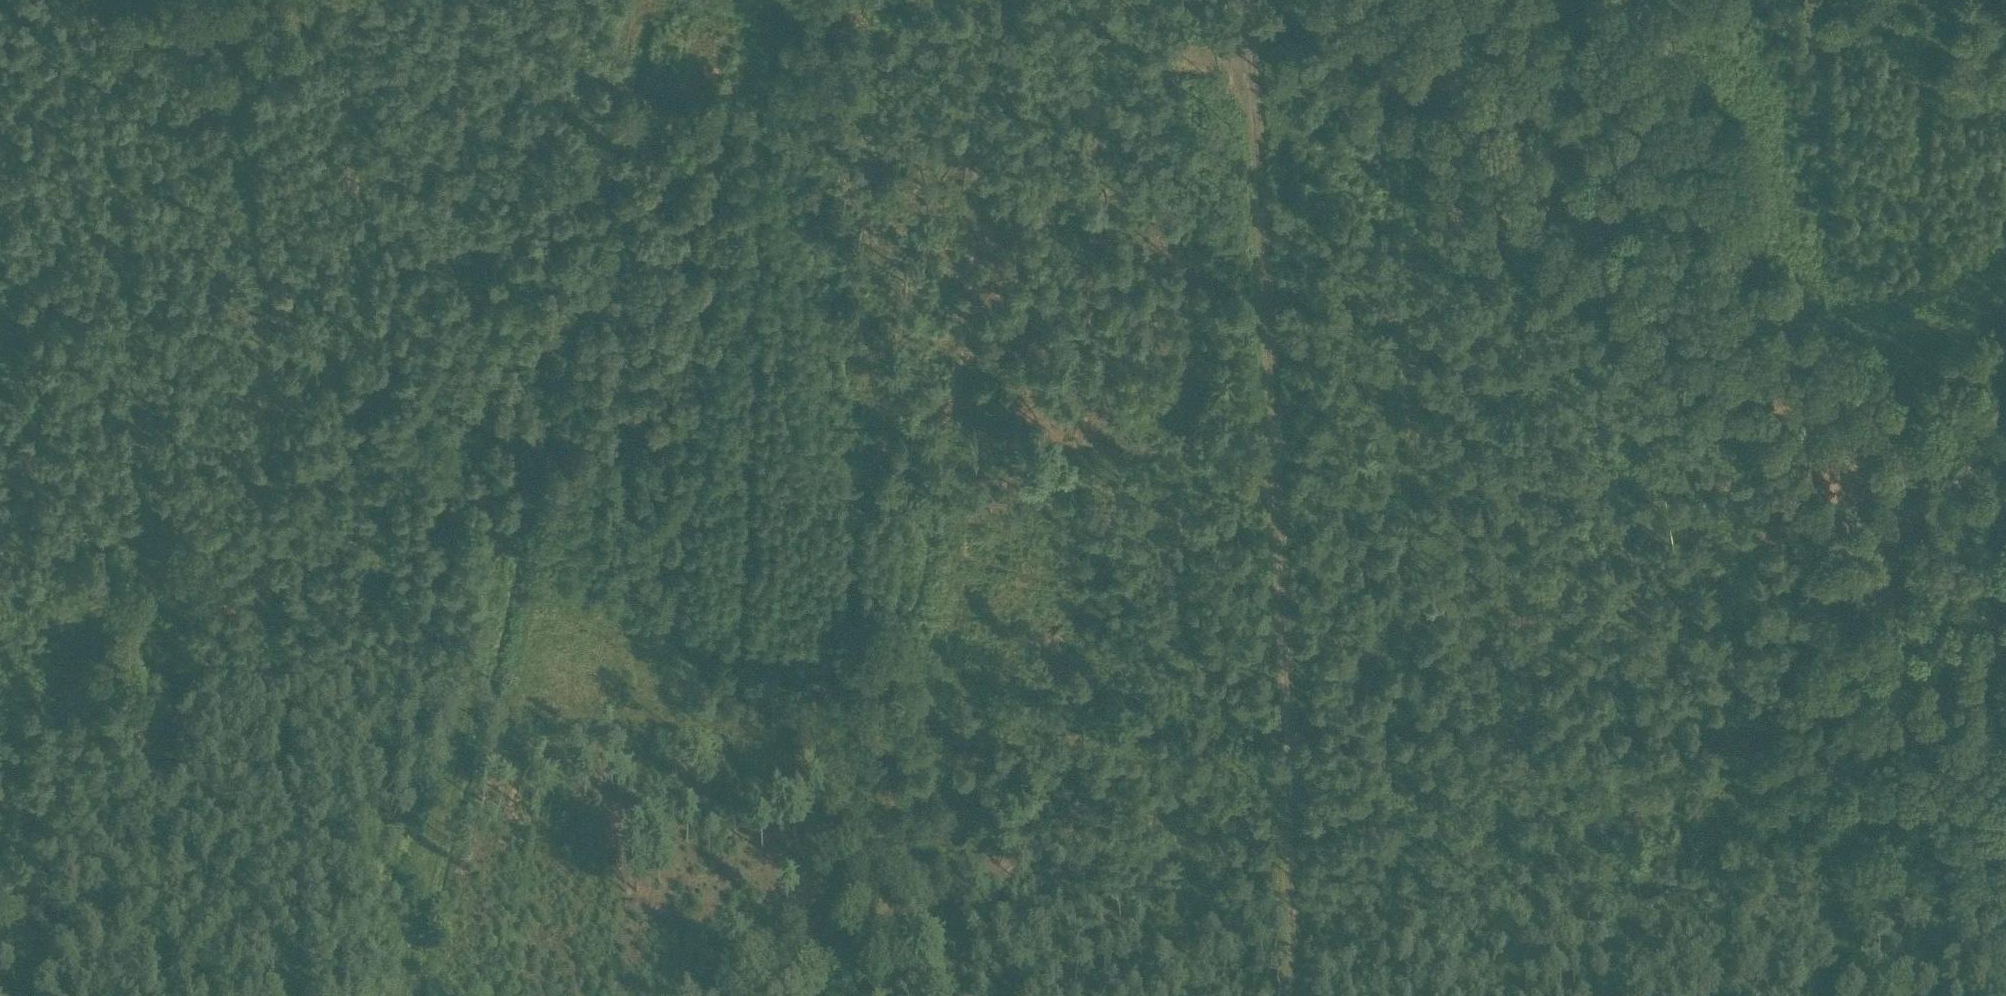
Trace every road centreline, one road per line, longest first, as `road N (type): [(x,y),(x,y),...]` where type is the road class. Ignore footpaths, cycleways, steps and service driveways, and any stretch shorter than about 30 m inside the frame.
road 1 (track): [(1246,0),(1290,995)]

